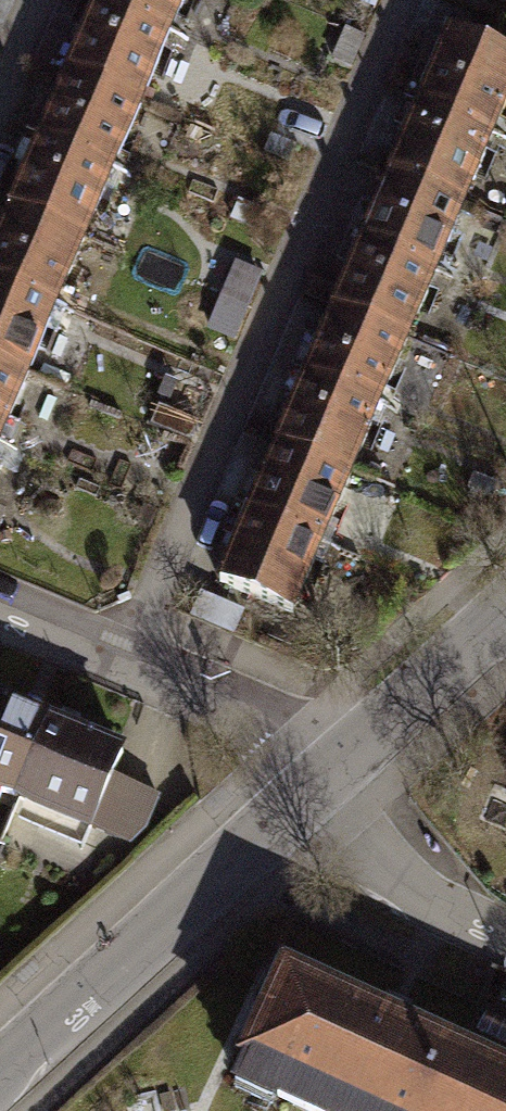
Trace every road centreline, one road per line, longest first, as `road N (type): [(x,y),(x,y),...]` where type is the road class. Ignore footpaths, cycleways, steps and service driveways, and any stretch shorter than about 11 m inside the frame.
road 1 (residential): [(128,658),(398,0)]
road 2 (residential): [(0,1071),(295,797)]
road 3 (residential): [(295,797),(441,908),(505,938)]
road 4 (residential): [(128,658),(347,749)]
road 5 (residential): [(347,749),(505,601)]
road 6 (residential): [(0,605),(128,658)]

